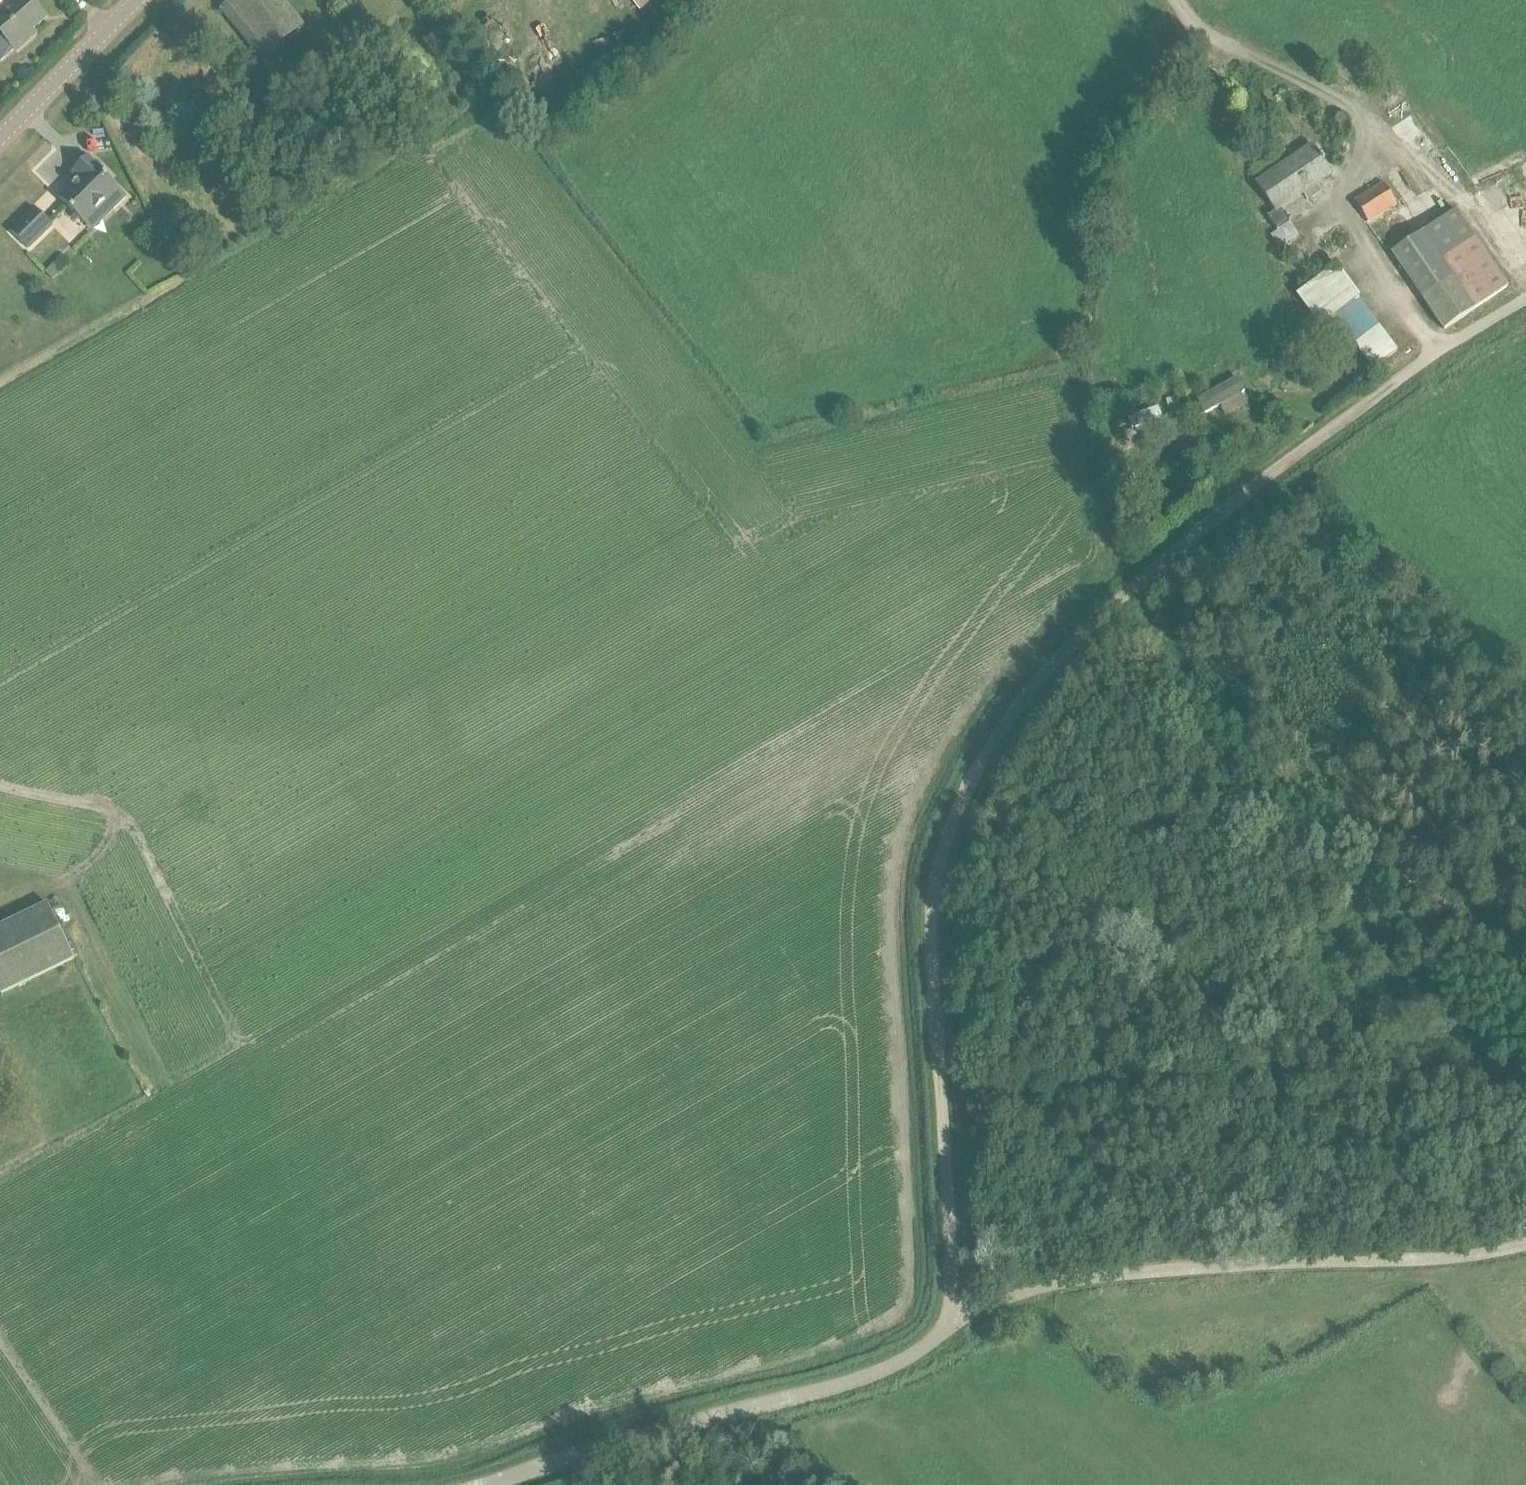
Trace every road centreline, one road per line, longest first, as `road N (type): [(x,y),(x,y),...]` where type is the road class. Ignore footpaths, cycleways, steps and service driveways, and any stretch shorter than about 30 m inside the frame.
road 1 (track): [(951,1327),(930,1062),(939,844),(1050,671),(1142,577),(1295,452),(1404,378)]
road 2 (track): [(951,1327),(1038,1289),(1159,1270),(1442,1259),(1525,1239)]
road 3 (track): [(479,1484),(847,1384),(915,1354),(951,1327)]
road 4 (tertiary): [(0,139),(136,0)]
road 5 (unclassified): [(1404,378),(1525,293)]

